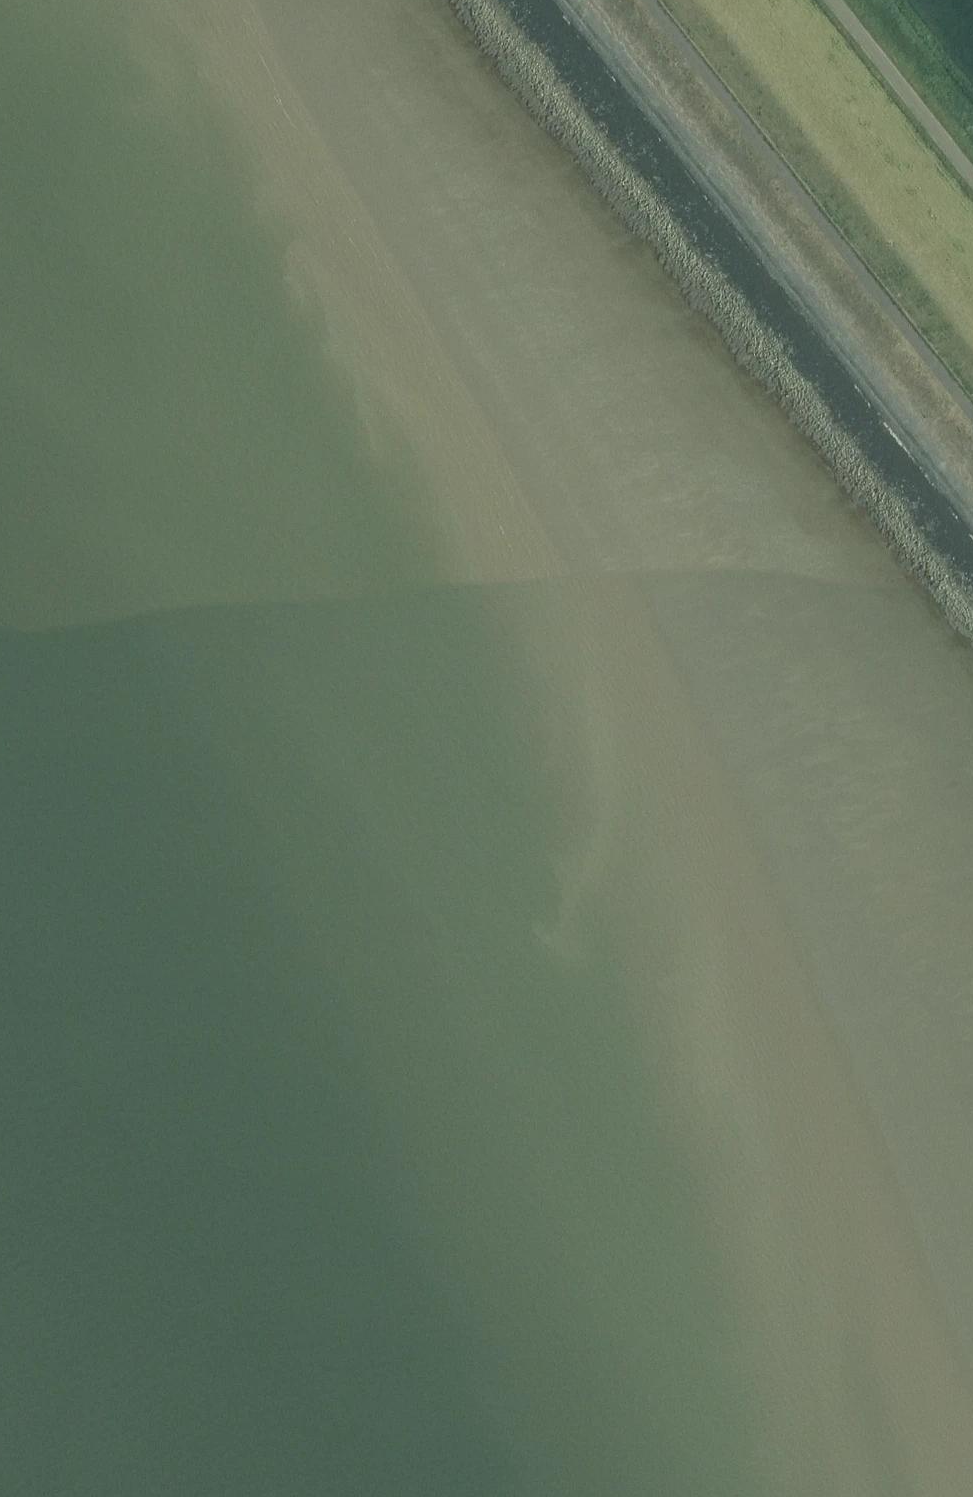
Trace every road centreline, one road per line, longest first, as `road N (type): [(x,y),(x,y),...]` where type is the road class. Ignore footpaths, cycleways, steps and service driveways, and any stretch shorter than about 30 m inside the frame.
road 1 (unclassified): [(972,174),(836,0)]

